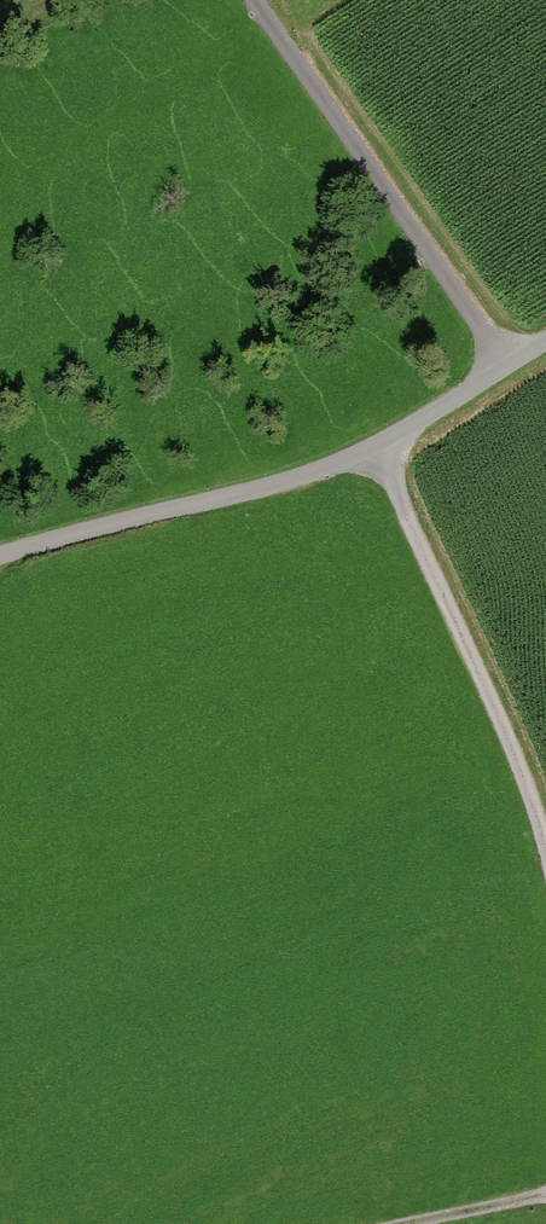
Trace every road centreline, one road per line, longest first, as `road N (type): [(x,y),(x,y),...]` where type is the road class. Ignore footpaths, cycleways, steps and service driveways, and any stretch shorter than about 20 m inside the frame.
road 1 (unclassified): [(0,555),(381,445),(512,363)]
road 2 (track): [(545,852),(532,795),(381,445)]
road 3 (unclassified): [(512,363),(264,0)]
road 4 (track): [(396,1223),(545,1193)]

